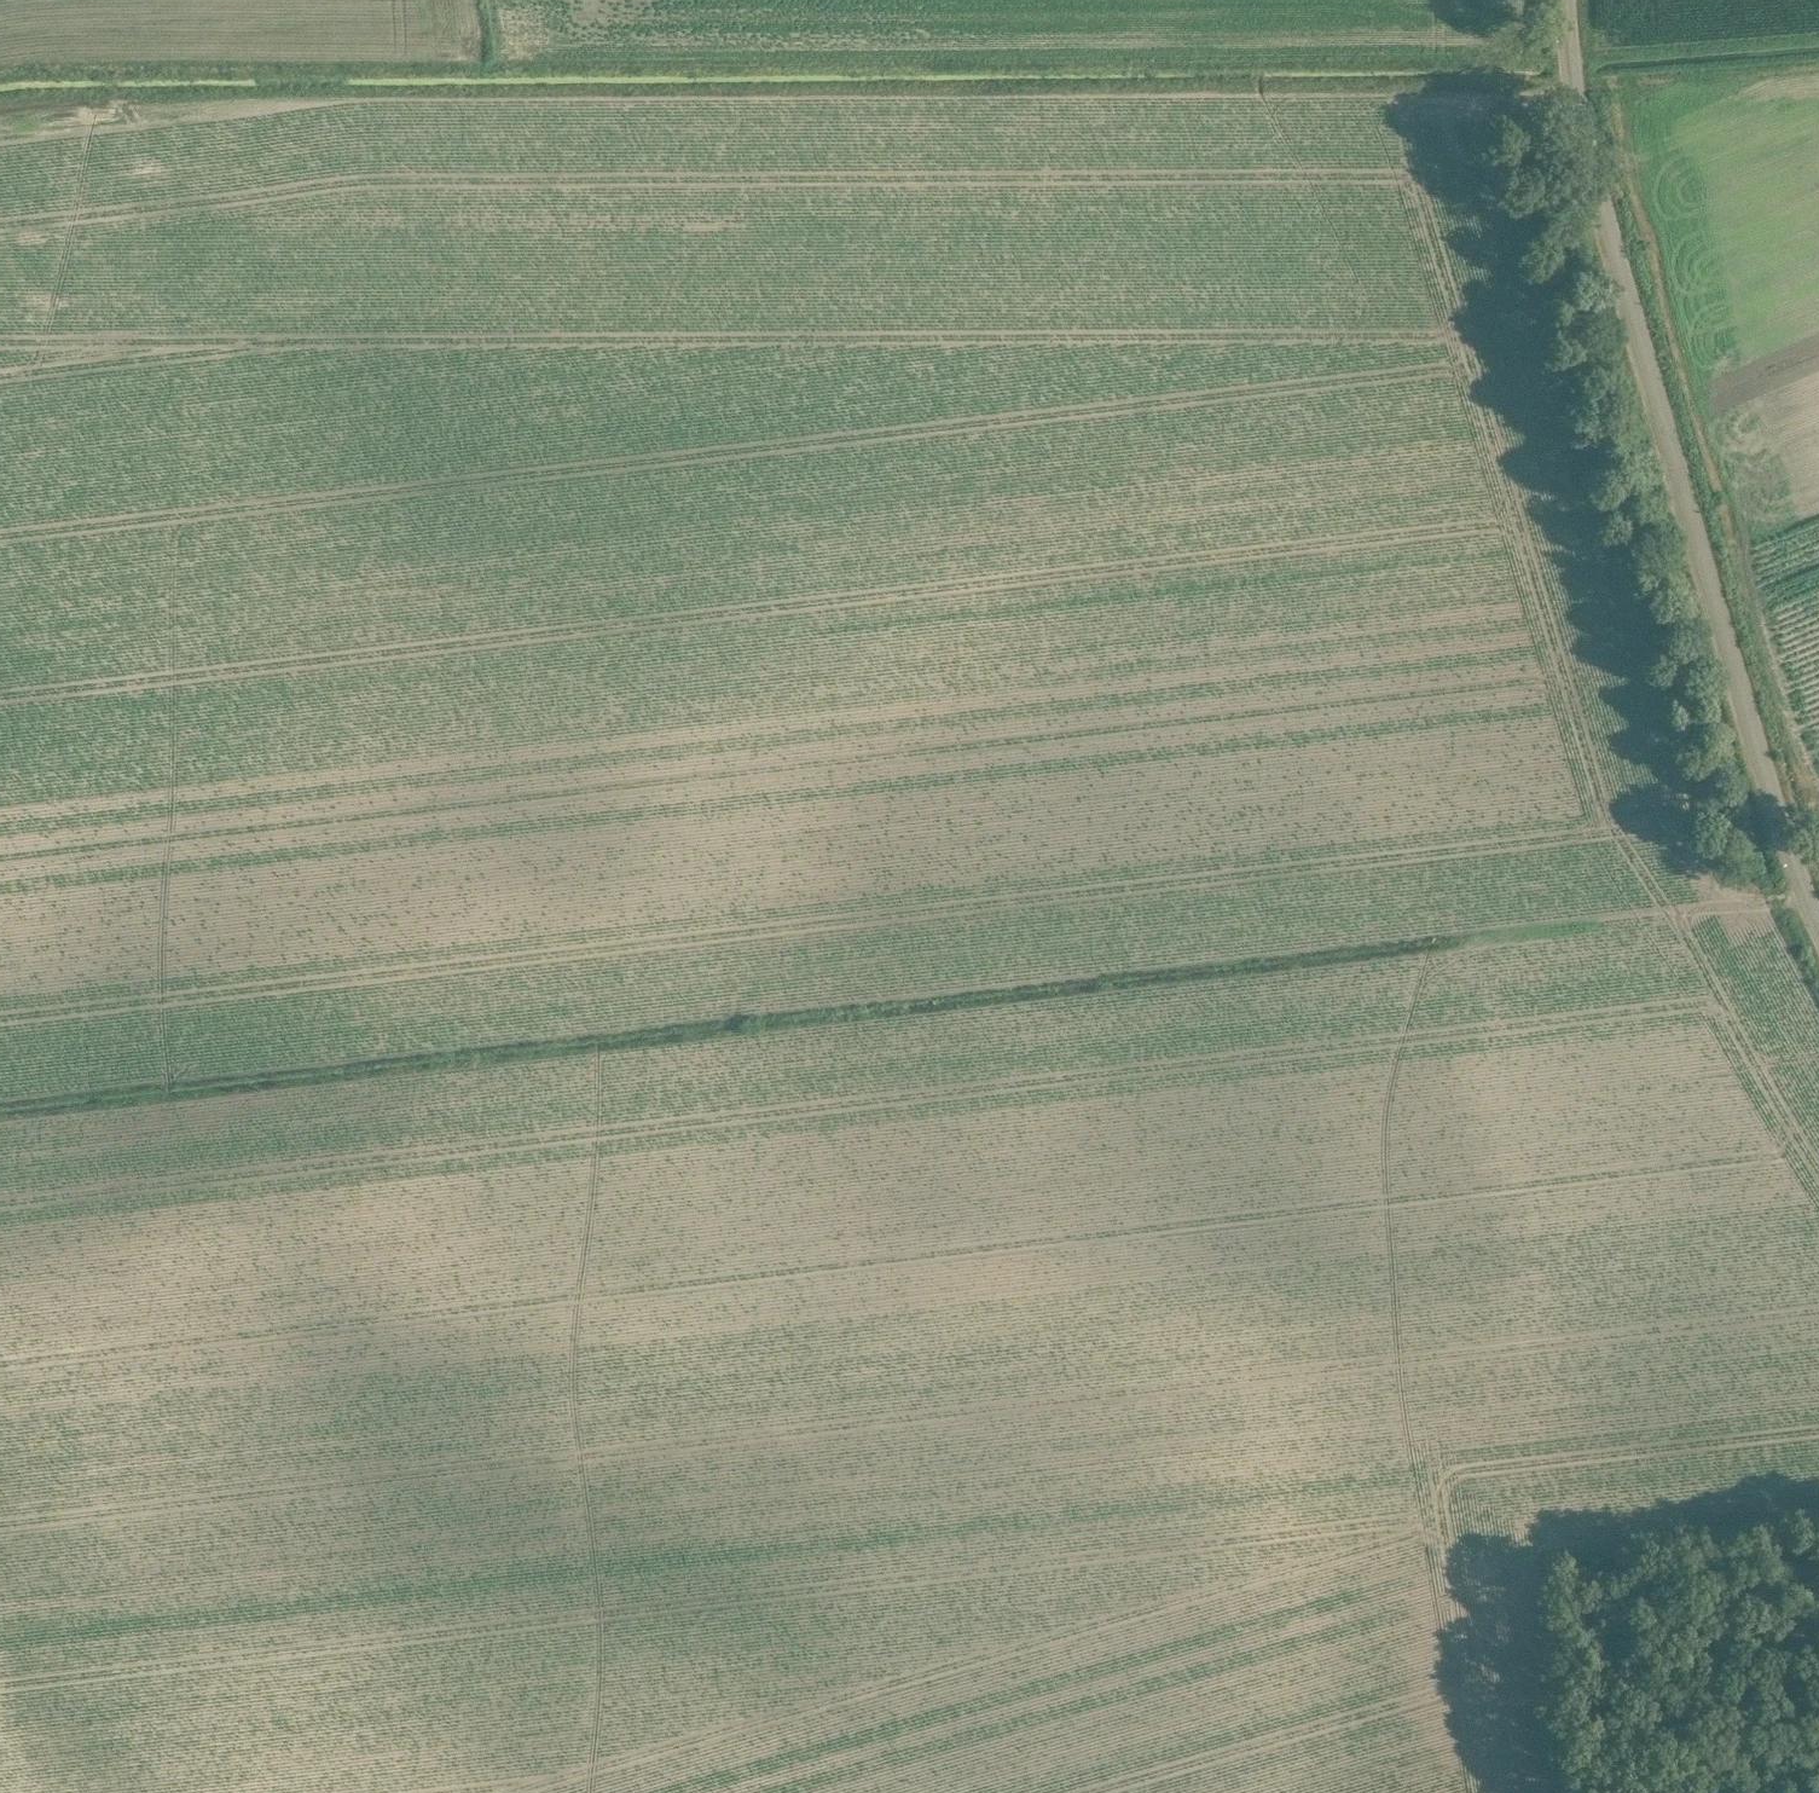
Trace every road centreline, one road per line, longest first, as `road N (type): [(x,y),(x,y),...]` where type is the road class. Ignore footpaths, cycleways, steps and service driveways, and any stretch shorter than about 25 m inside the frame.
road 1 (unclassified): [(1818,934),(1764,787),(1579,132),(1562,0)]

